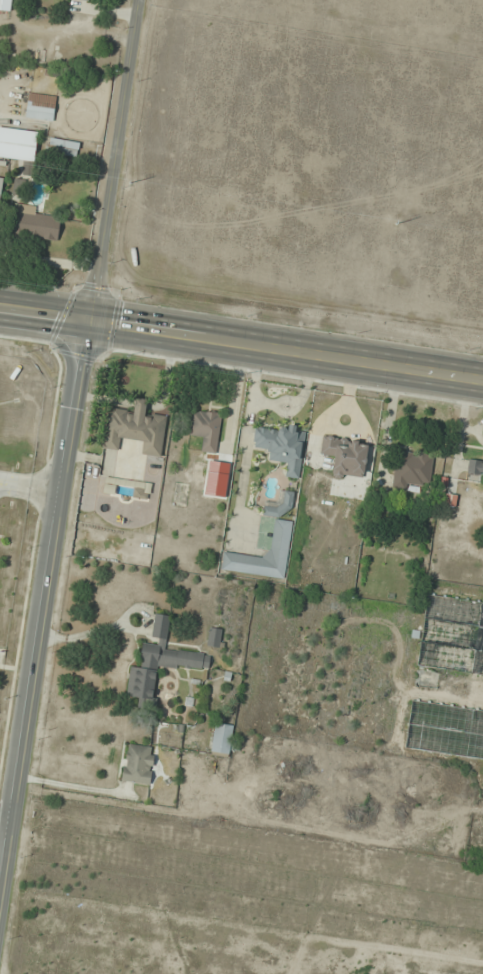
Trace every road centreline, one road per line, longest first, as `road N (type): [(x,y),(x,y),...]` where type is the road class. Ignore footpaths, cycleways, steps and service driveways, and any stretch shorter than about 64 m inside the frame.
road 1 (tertiary): [(0,930),(91,324)]
road 2 (secondary): [(0,311),(482,386)]
road 3 (tertiary): [(91,324),(138,0)]

